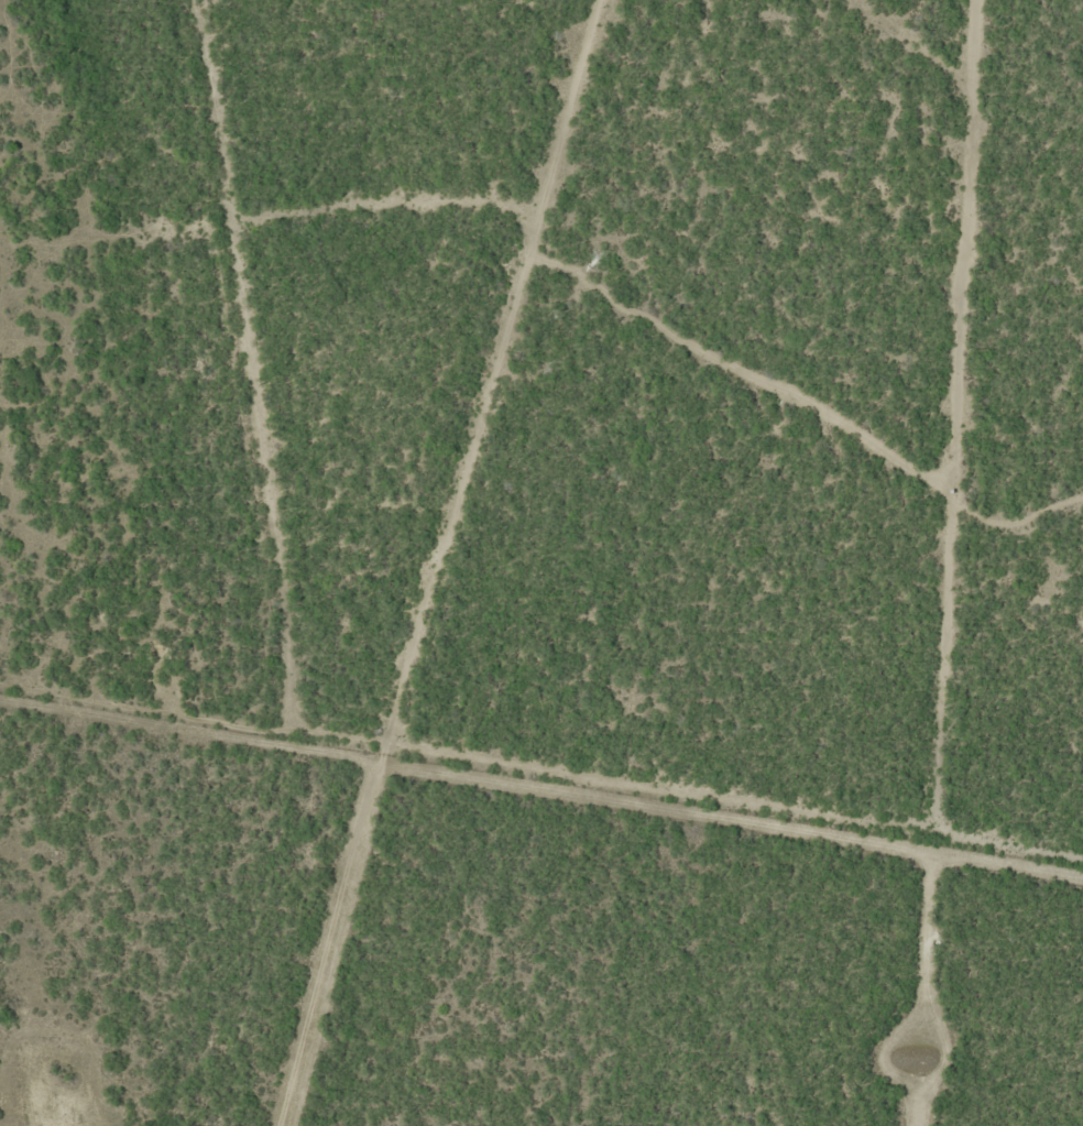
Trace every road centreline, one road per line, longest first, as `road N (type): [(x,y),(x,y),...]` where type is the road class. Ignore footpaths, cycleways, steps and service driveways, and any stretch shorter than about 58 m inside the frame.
road 1 (residential): [(177,0),(239,319),(281,603),(296,624),(338,923),(279,1125)]

